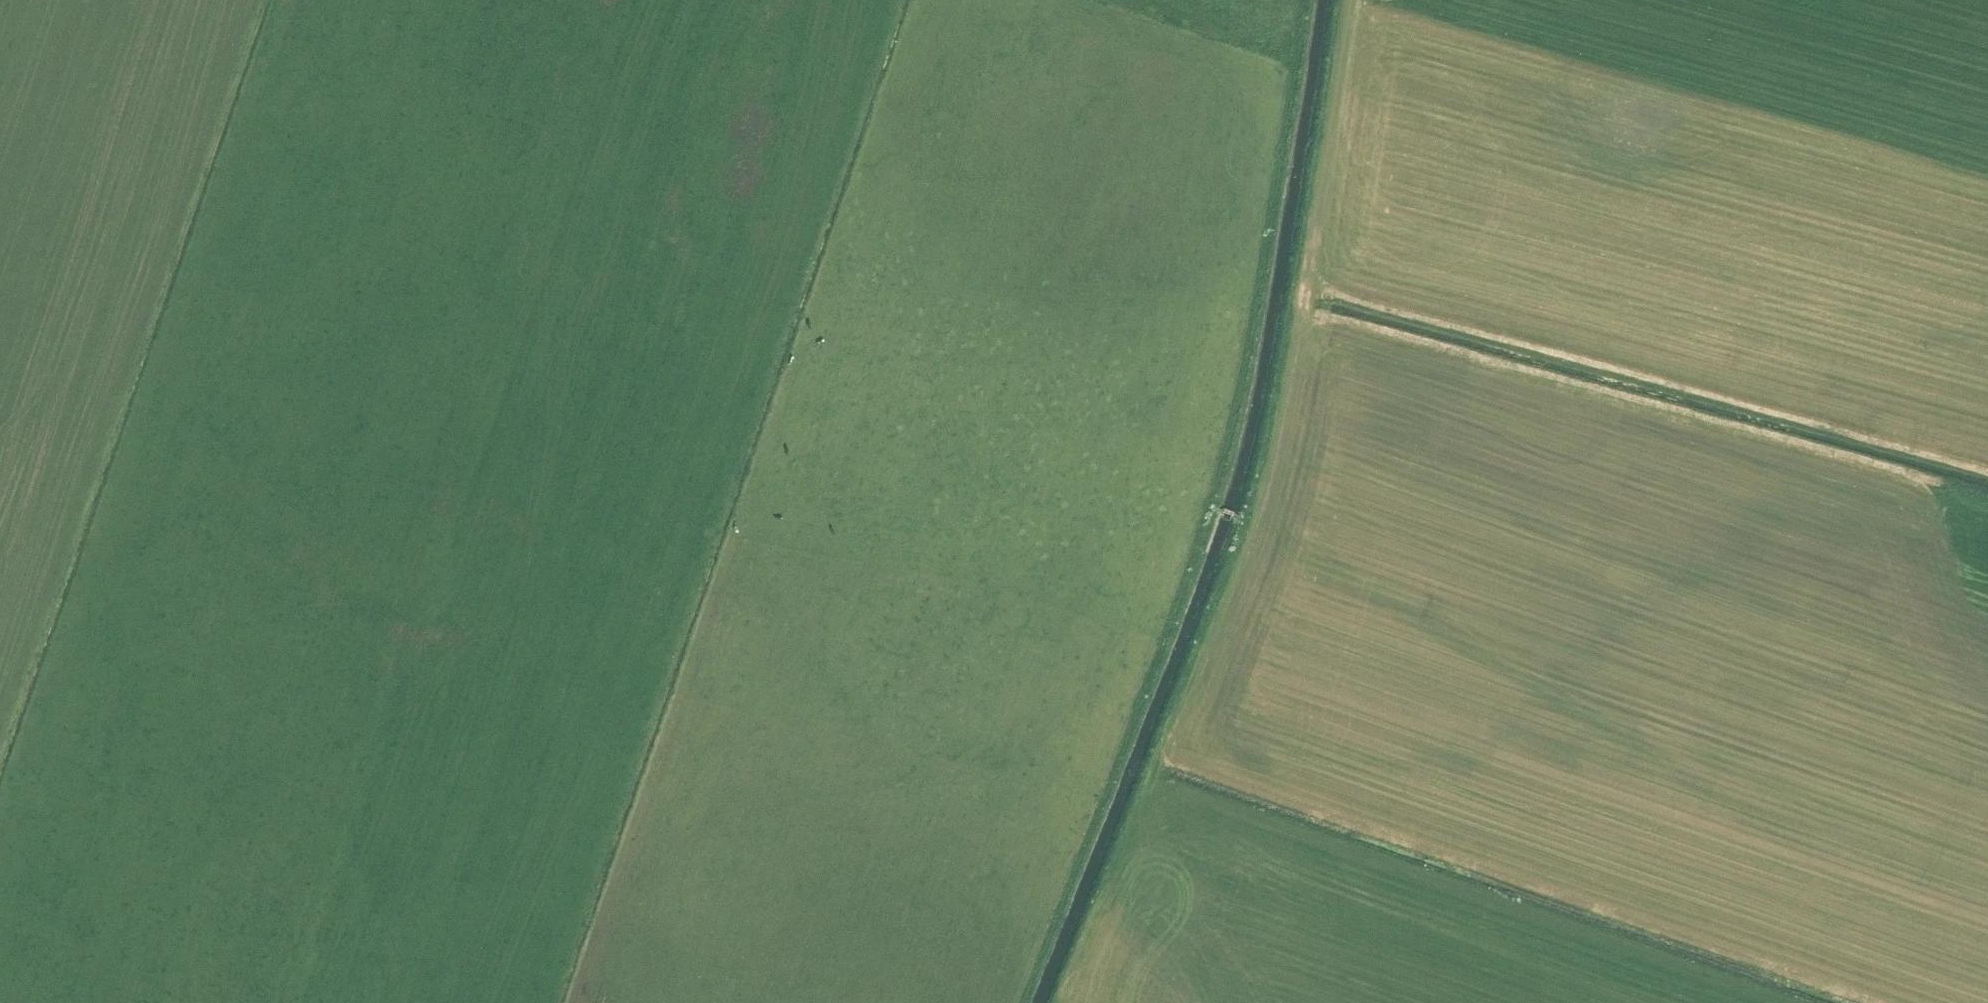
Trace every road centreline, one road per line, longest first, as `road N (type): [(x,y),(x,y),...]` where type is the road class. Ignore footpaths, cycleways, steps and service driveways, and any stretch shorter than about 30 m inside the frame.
road 1 (track): [(1349,0),(1297,293)]

